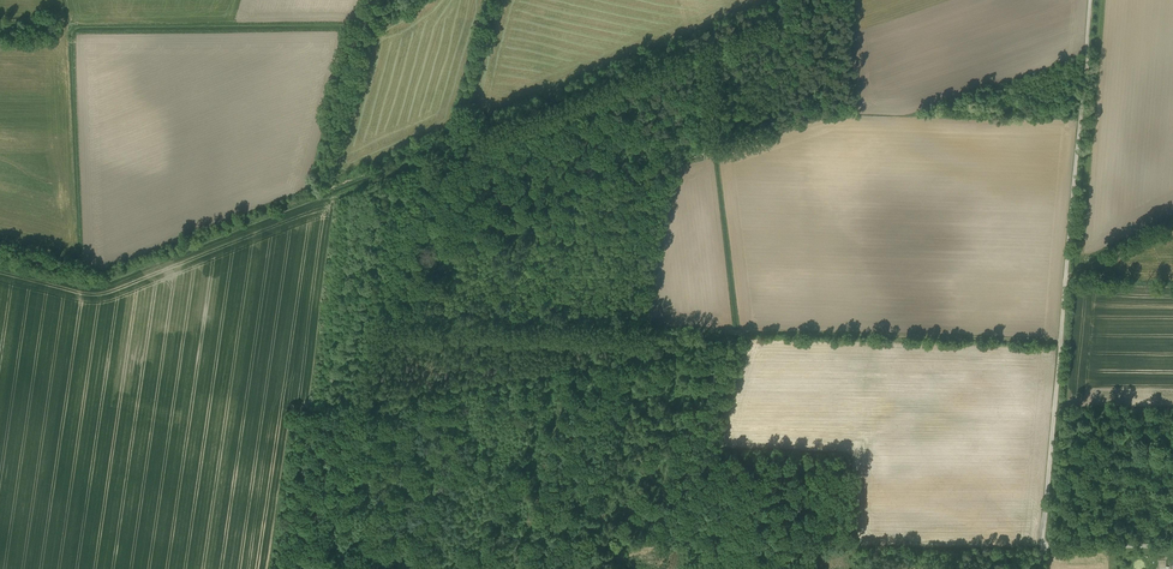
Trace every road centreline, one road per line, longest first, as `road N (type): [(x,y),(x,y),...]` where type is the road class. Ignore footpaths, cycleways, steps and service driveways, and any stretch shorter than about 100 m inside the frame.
road 1 (track): [(1040,568),(1091,0)]
road 2 (track): [(594,568),(637,358)]
road 3 (unclassified): [(1172,545),(1043,545)]

